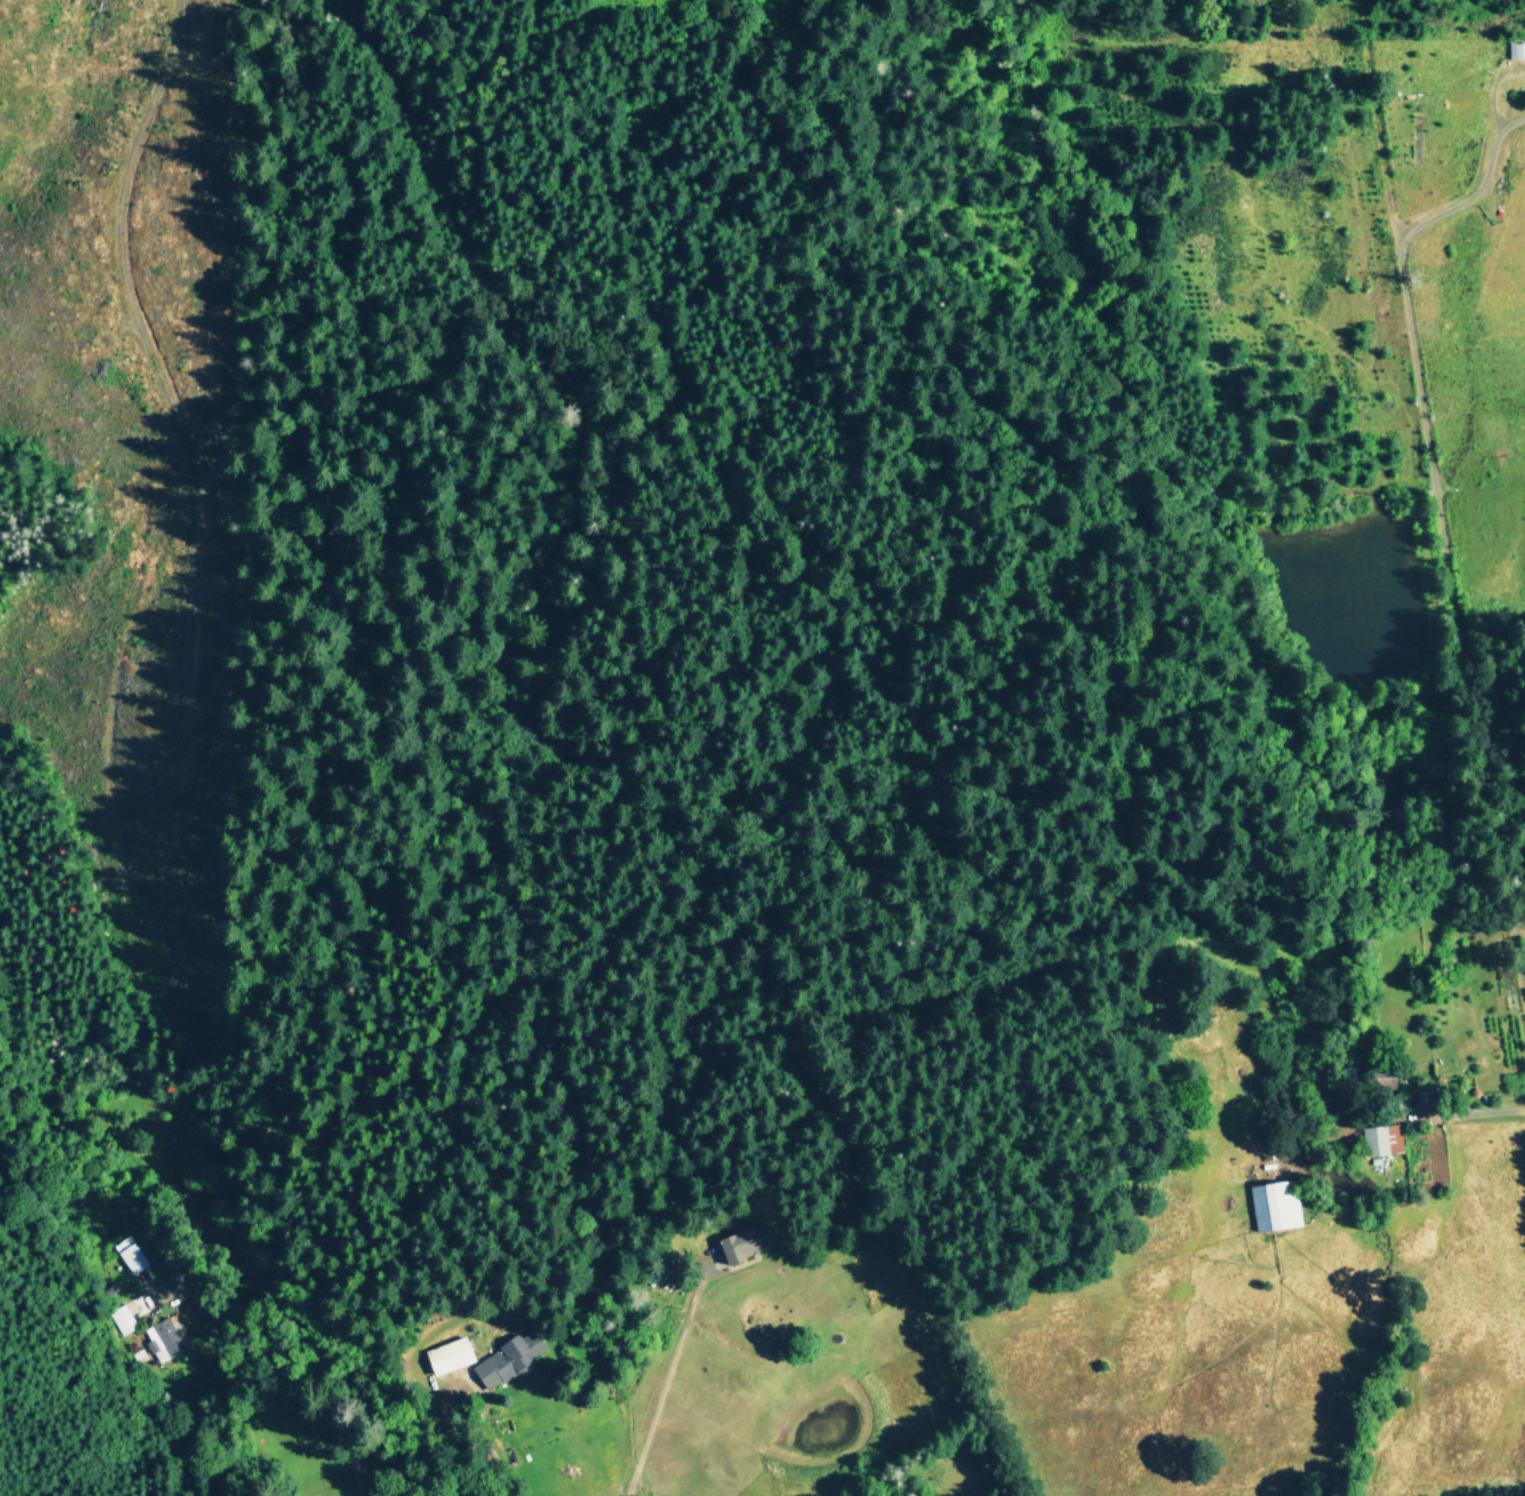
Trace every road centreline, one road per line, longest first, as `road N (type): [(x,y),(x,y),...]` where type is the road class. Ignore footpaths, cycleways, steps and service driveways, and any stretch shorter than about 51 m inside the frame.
road 1 (track): [(1524,1002),(1355,0)]
road 2 (track): [(1395,238),(1473,189),(1499,128),(1524,118)]
road 3 (track): [(1524,1109),(1402,1114)]

